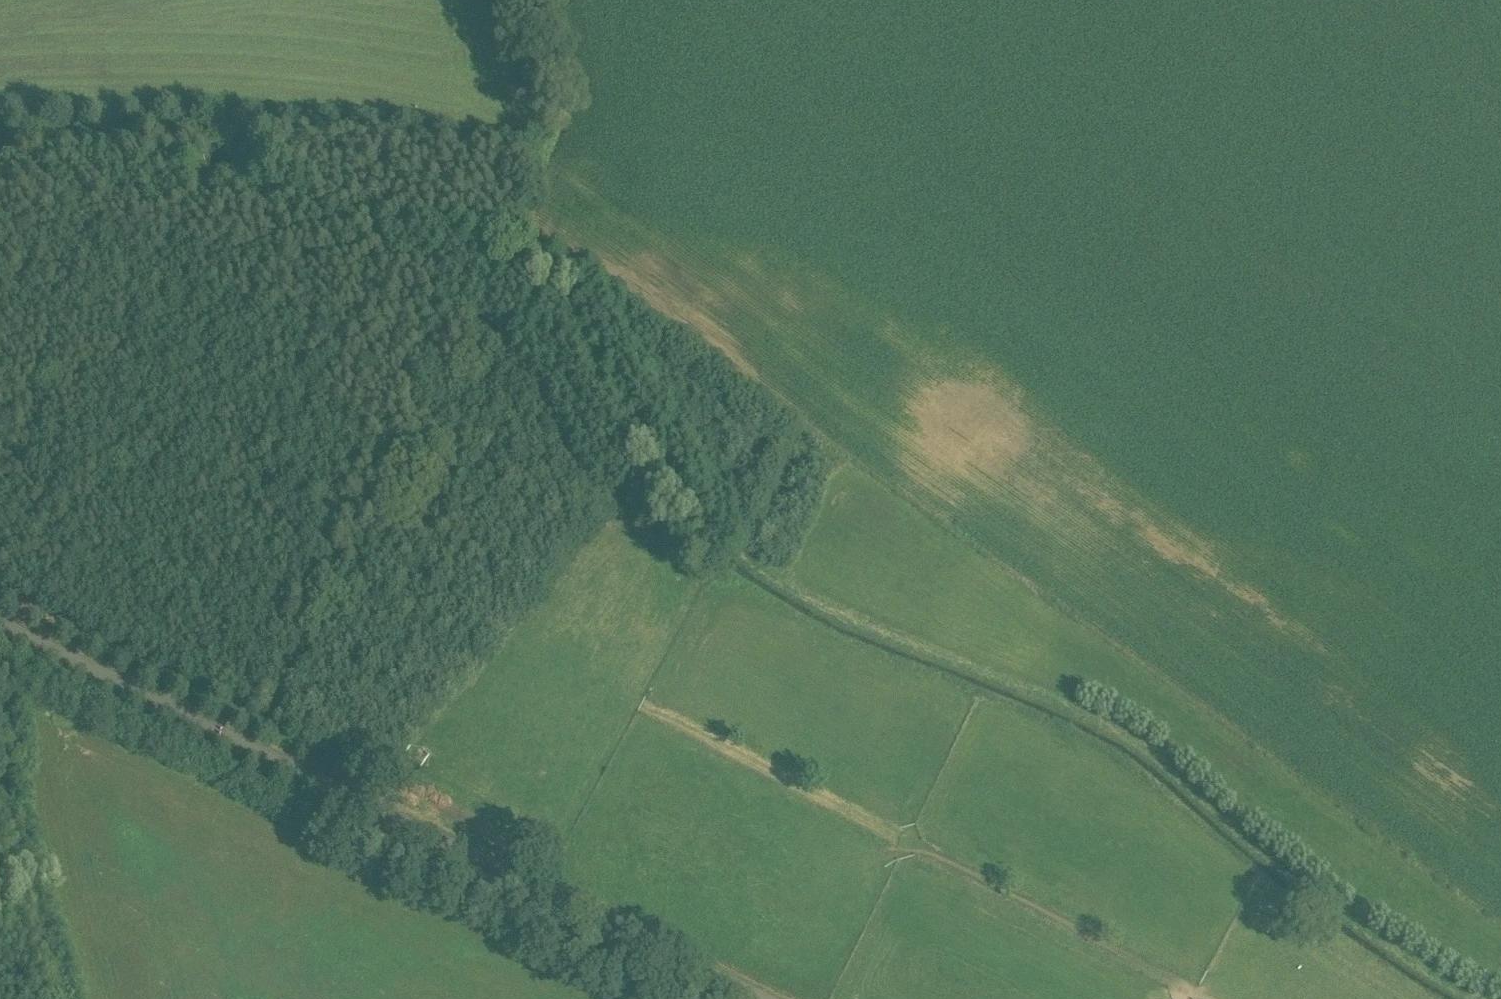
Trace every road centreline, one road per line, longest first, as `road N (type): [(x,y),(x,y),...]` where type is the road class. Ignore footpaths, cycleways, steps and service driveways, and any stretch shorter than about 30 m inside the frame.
road 1 (unclassified): [(763,998),(0,620)]

